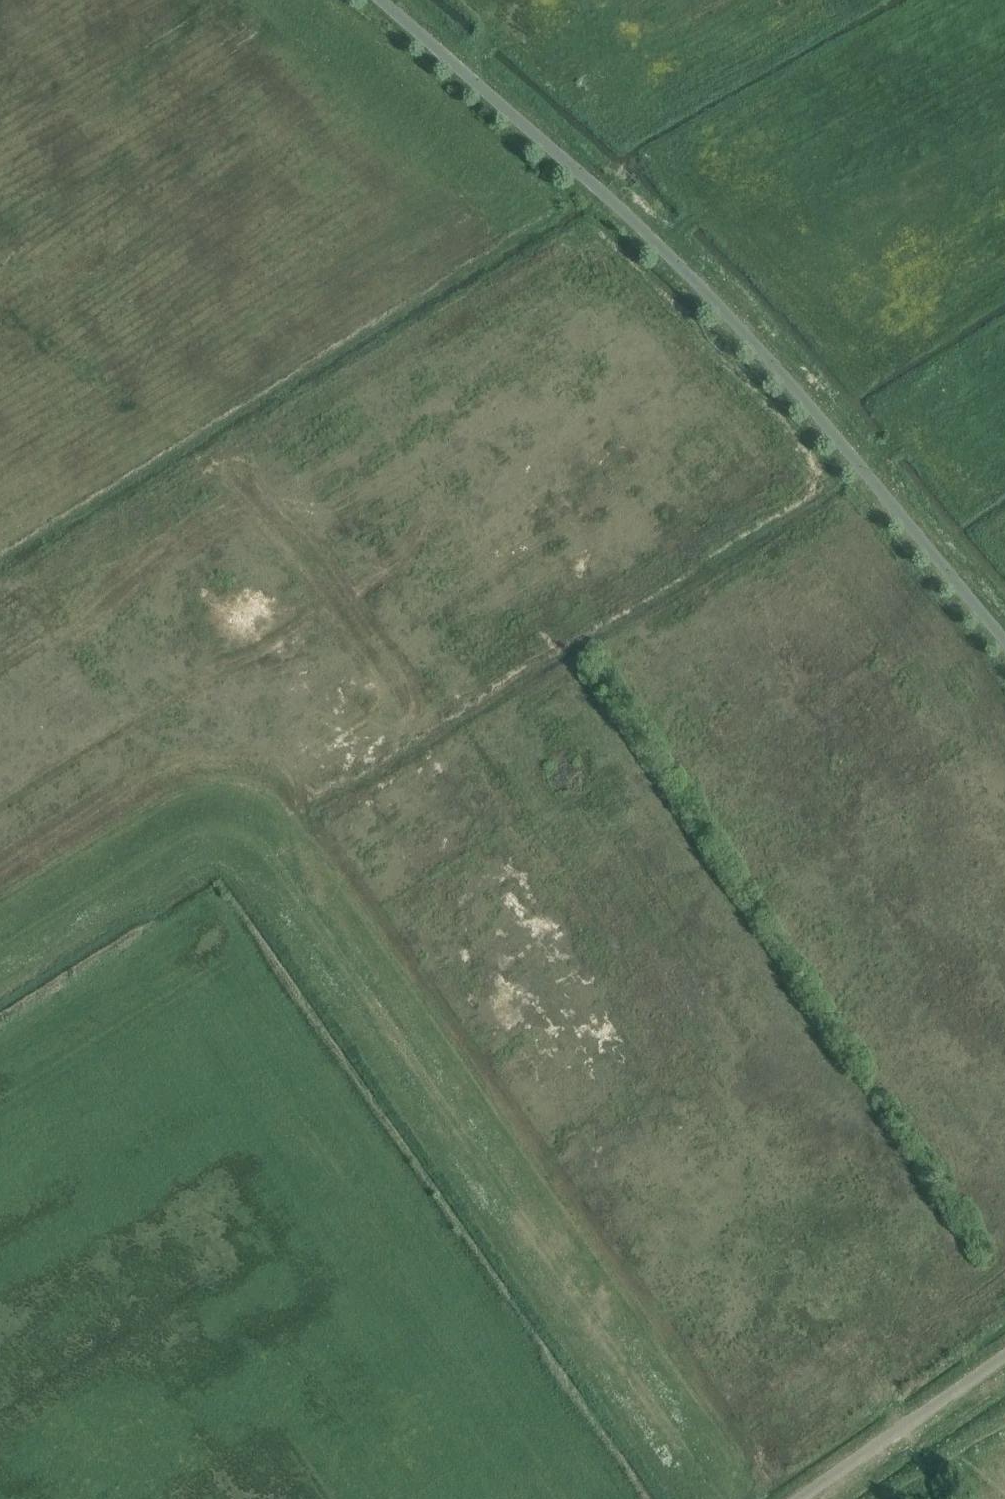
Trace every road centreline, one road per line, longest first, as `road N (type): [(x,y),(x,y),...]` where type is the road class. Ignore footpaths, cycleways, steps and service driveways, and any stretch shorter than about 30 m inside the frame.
road 1 (unclassified): [(799,1498),(1004,1355)]

